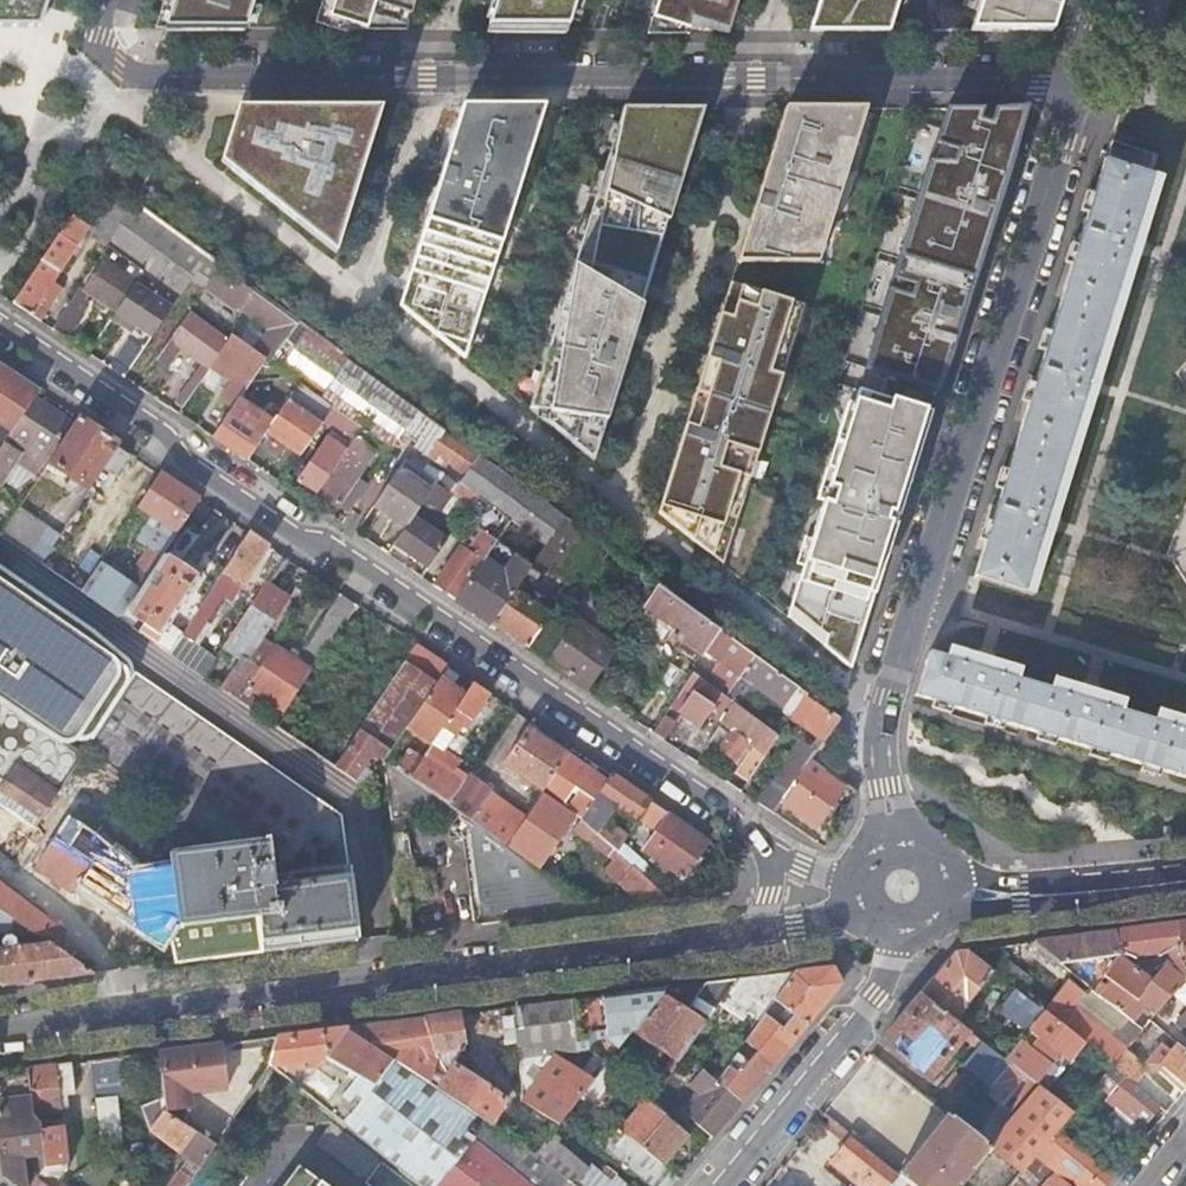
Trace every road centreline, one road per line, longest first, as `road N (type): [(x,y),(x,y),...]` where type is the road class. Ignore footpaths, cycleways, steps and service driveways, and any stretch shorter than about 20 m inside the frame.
road 1 (residential): [(106,0),(100,25),(106,51),(153,75),(1081,81)]
road 2 (residential): [(0,323),(167,434),(187,461),(301,540),(335,549),(728,811),(768,846)]
road 3 (residential): [(1081,81),(888,700),(882,754),(899,848)]
road 4 (secondary): [(749,935),(0,1030)]
road 5 (residential): [(719,1185),(884,986),(903,924)]
road 6 (secondary): [(941,889),(1021,895),(1185,875)]
road 7 (secondary): [(867,899),(834,917),(749,935)]

